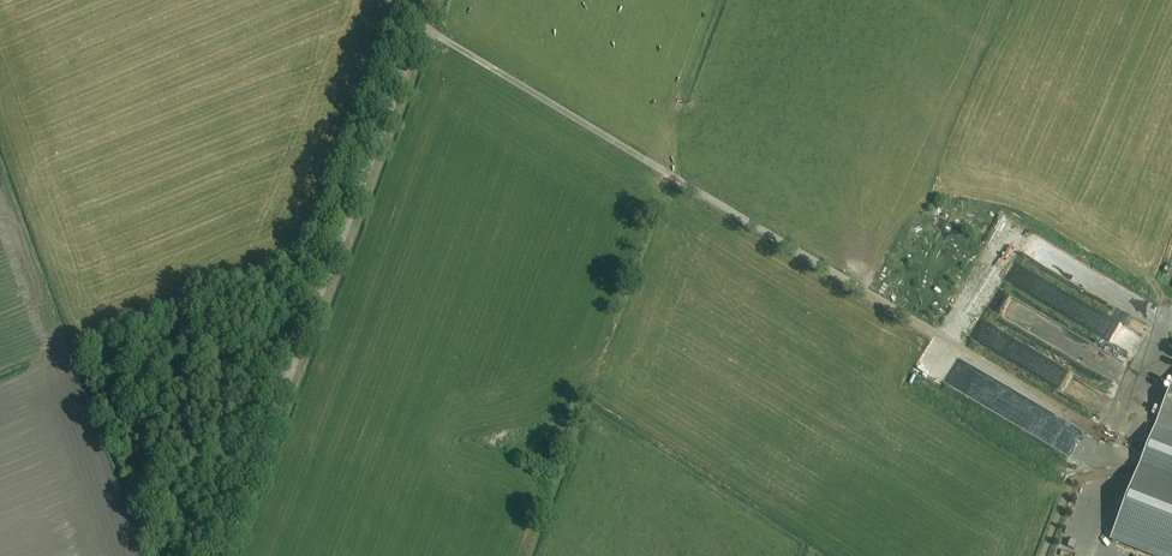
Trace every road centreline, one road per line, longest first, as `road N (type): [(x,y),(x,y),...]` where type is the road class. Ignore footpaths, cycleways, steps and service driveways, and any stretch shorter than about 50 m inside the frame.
road 1 (track): [(420,25),(1126,449)]
road 2 (track): [(220,555),(429,0)]

